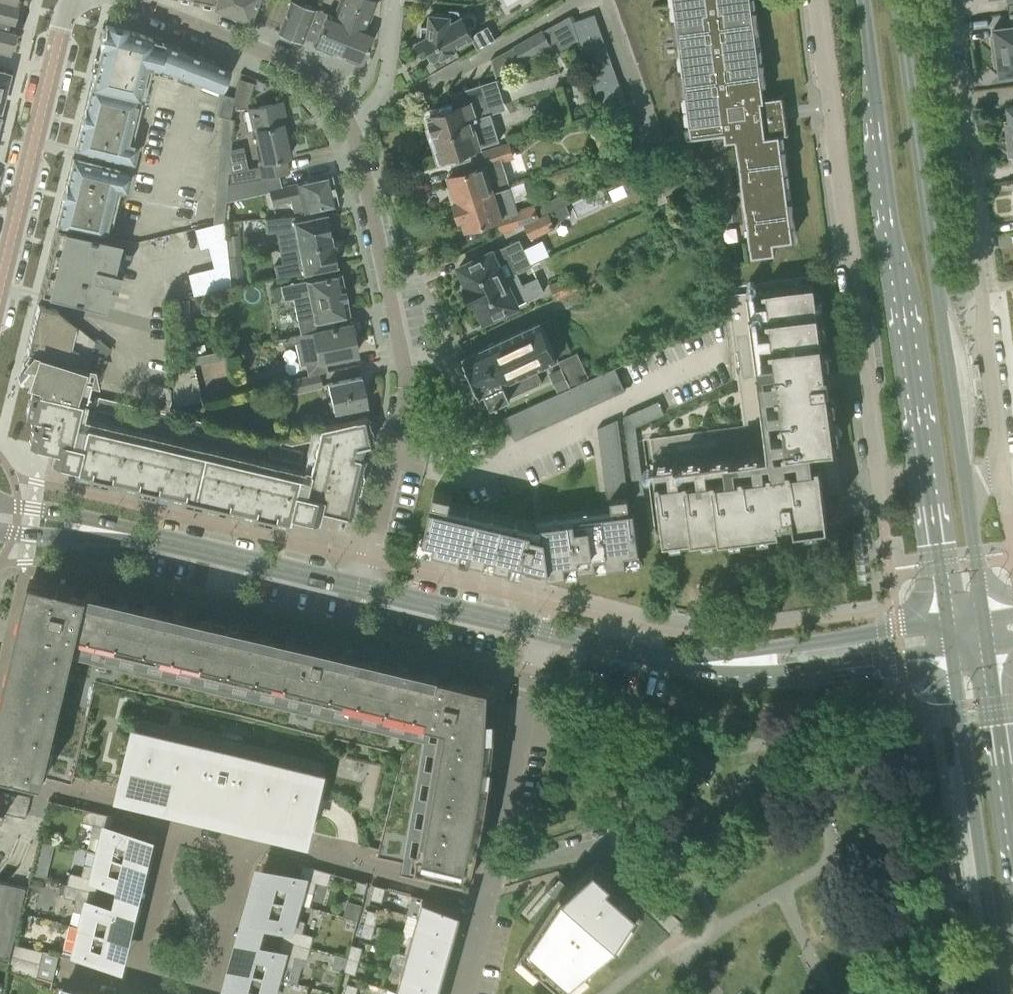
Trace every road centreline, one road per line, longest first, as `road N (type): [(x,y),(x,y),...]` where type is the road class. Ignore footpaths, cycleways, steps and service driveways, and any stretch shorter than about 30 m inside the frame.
road 1 (secondary): [(863,0),(947,623)]
road 2 (residential): [(817,0),(881,513)]
road 3 (secondary): [(968,506),(897,0)]
road 4 (residential): [(347,122),(368,189),(407,400),(361,589)]
road 5 (residential): [(1001,451),(944,0)]
road 6 (secondary): [(950,650),(997,993)]
road 7 (residential): [(483,905),(174,824)]
road 8 (residential): [(0,287),(72,0)]
road 9 (residential): [(483,905),(544,632)]
road 10 (tertiary): [(361,589),(100,534)]
road 11 (residential): [(119,0),(302,69),(347,122)]
road 12 (tertiary): [(696,664),(783,674),(950,650)]
road 13 (tertiary): [(947,623),(696,664)]
road 14 (residential): [(581,0),(404,96),(381,92)]
road 15 (tertiary): [(544,632),(361,589)]
road 16 (secondary): [(1012,824),(988,644)]
road 17 (residential): [(131,986),(174,824)]
road 18 (tertiary): [(696,664),(544,632)]

